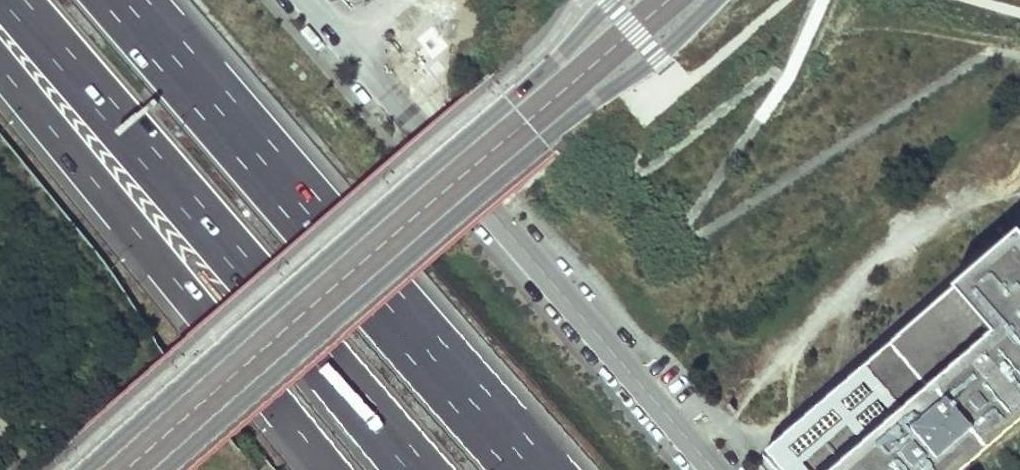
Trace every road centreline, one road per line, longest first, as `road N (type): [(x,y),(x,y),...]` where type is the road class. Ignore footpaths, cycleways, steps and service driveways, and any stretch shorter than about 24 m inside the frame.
road 1 (unclassified): [(162,469),(553,131),(658,55),(713,0)]
road 2 (unclassified): [(610,0),(520,93),(83,469)]
road 3 (motorway): [(11,0),(419,469)]
road 4 (motorway): [(533,469),(128,0)]
road 5 (residential): [(716,469),(346,46)]
road 6 (motorway): [(0,70),(328,469)]

